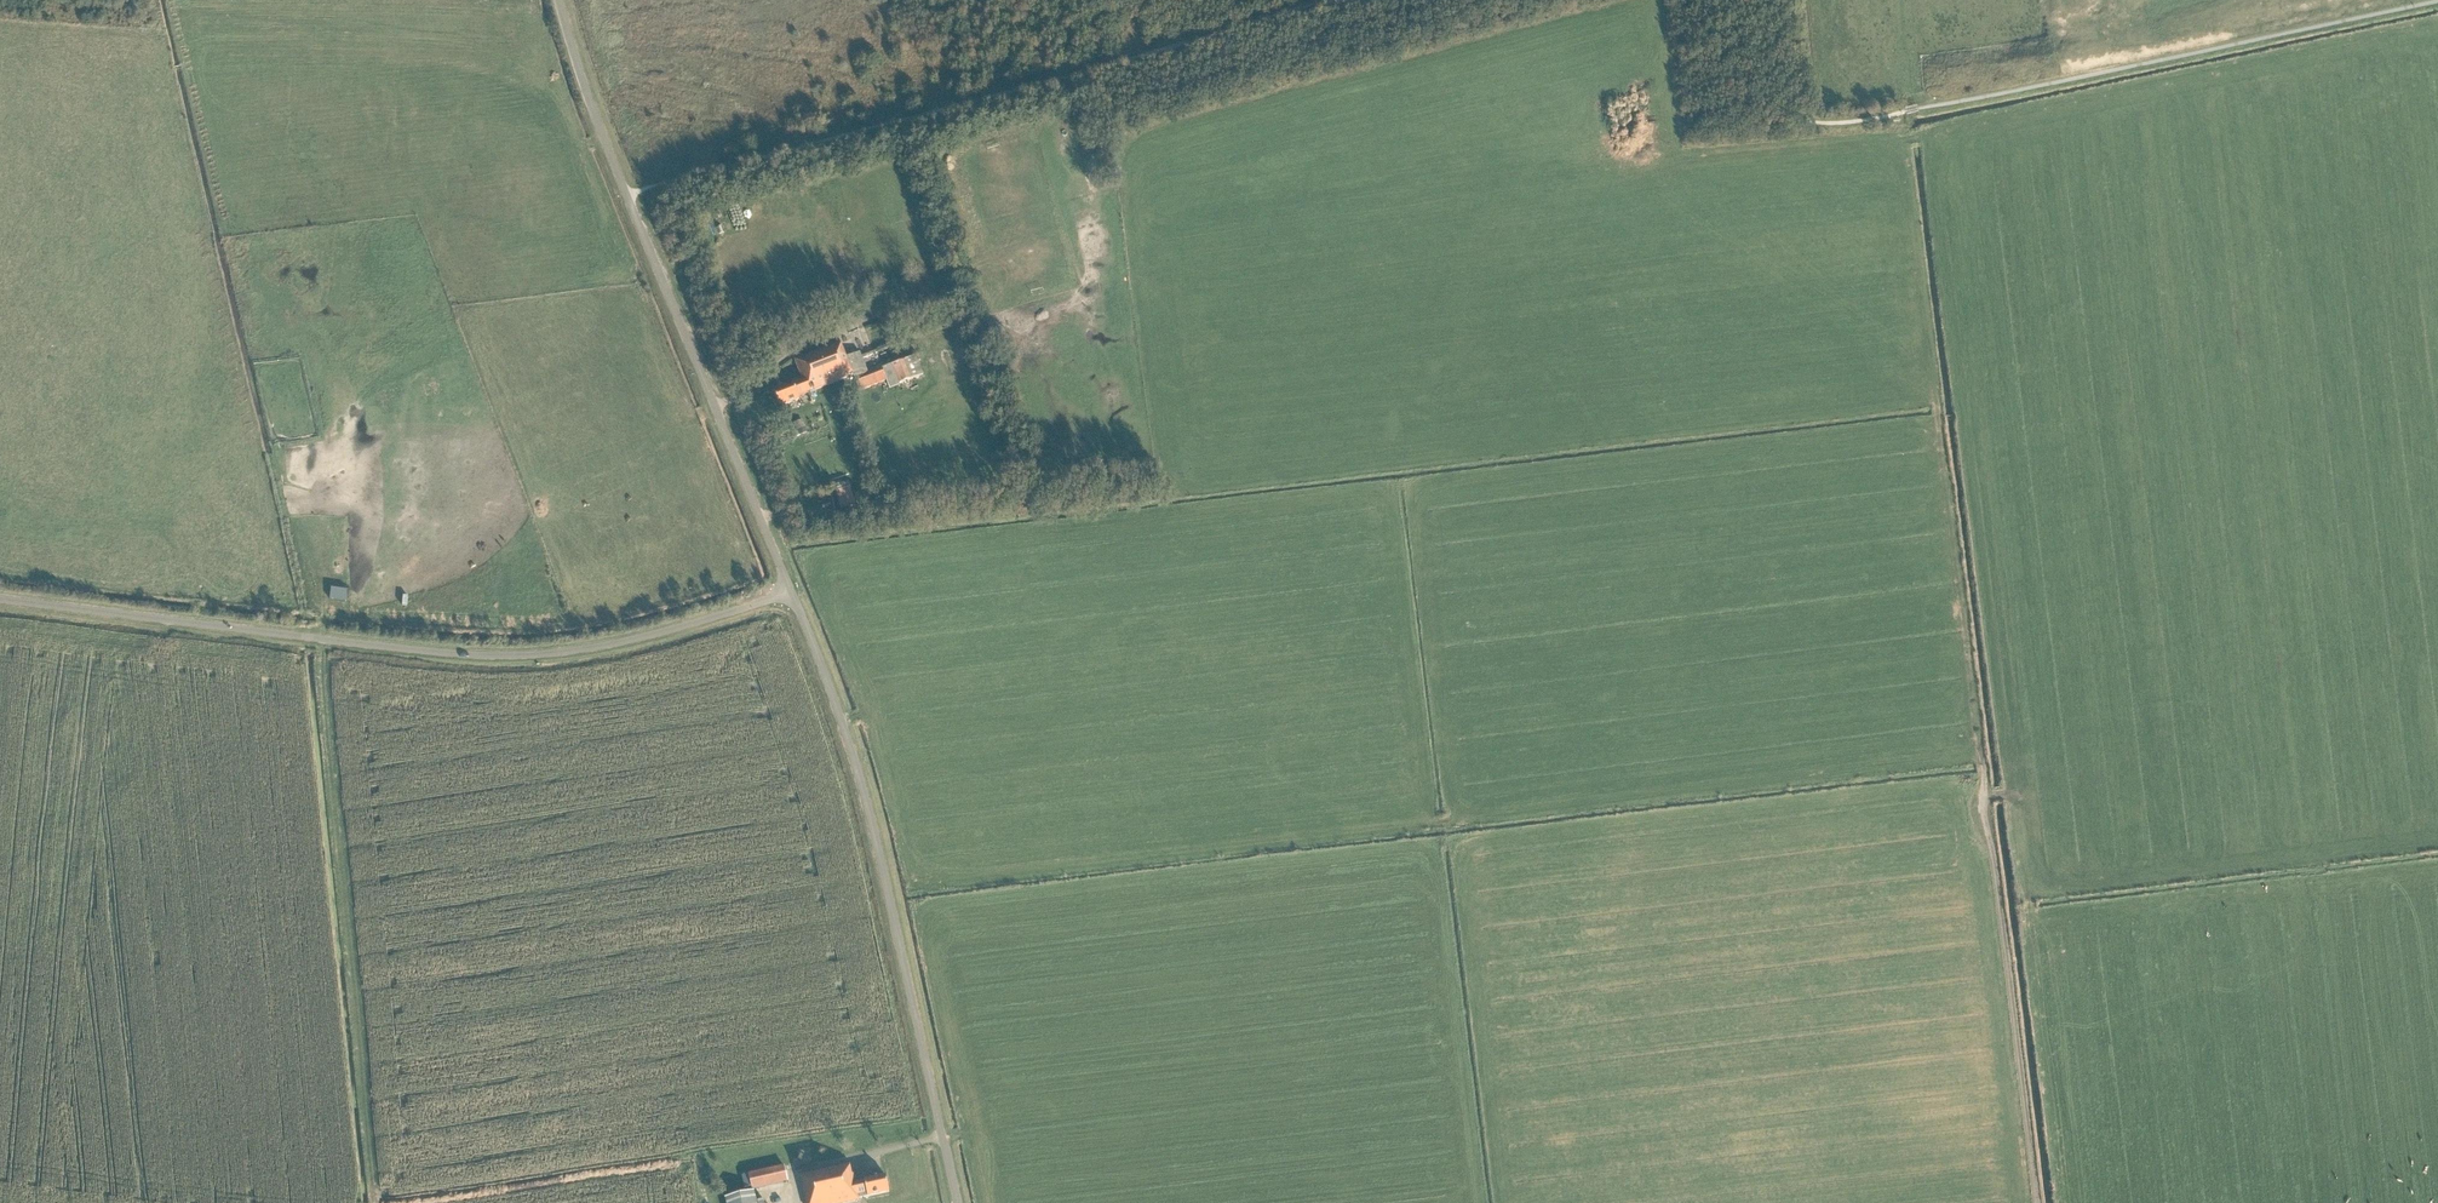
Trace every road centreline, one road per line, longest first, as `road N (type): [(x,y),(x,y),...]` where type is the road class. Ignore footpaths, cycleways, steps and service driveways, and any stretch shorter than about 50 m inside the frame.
road 1 (unclassified): [(794,587),(645,632),(523,650),(0,593)]
road 2 (unclassified): [(961,1202),(856,749),(794,587)]
road 3 (unclassified): [(794,587),(626,192),(560,0)]

